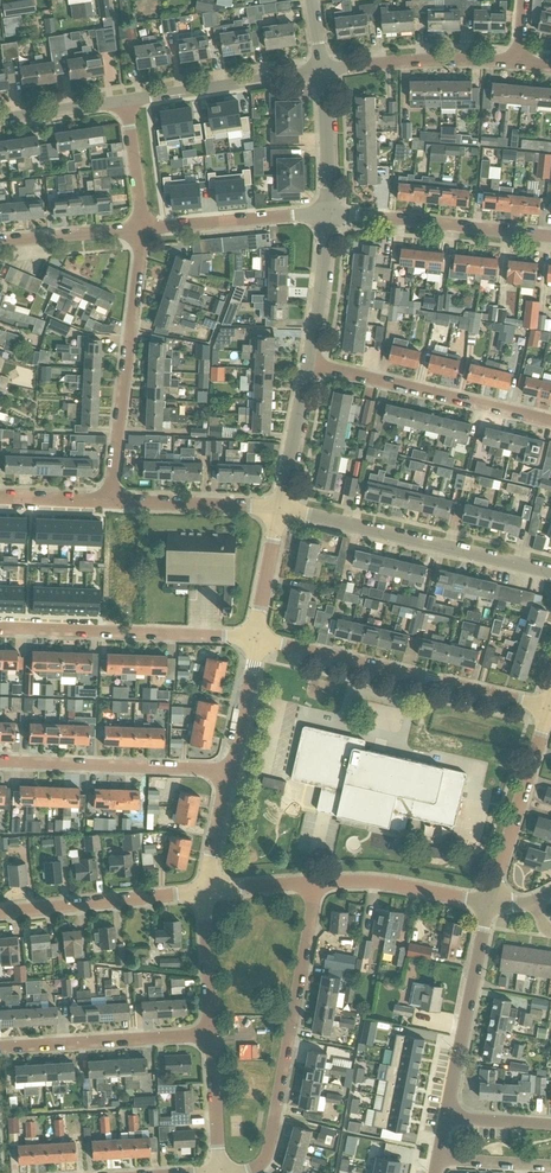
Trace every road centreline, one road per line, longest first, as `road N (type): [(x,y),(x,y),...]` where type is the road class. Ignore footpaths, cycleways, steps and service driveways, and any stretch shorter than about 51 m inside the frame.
road 1 (residential): [(222,1172),(251,1169),(268,1151),(316,883)]
road 2 (residential): [(549,707),(256,638)]
road 3 (residential): [(550,575),(279,508)]
road 4 (residential): [(109,502),(142,229)]
road 5 (residential): [(256,638),(0,626)]
road 6 (residential): [(550,424),(308,363)]
road 7 (residential): [(228,769),(0,760)]
road 8 (residential): [(326,214),(550,238)]
road 9 (residential): [(448,1120),(488,903)]
road 10 (residential): [(0,1046),(211,1036)]
road 11 (residential): [(488,903),(549,707)]
road 12 (residential): [(0,910),(204,893)]
road 13 (residential): [(125,103),(323,71)]
road 14 (residential): [(323,71),(517,62)]
road 15 (residential): [(142,229),(326,214)]
road 16 (residential): [(316,883),(375,882),(488,903)]
road 17 (residential): [(279,508),(109,502)]
road 18 (residential): [(308,363),(326,214)]
road 19 (residential): [(279,508),(308,363)]
road 20 (residential): [(211,1036),(204,893)]
road 21 (residential): [(326,214),(323,71)]
road 22 (residential): [(0,244),(142,229)]
road 23 (residential): [(220,1172),(211,1036)]
road 24 (residential): [(228,769),(256,638)]
road 25 (residential): [(256,638),(279,508)]
road 26 (residential): [(142,229),(125,103)]
road 27 (residential): [(204,893),(228,769)]
road 28 (residential): [(0,120),(125,103)]

